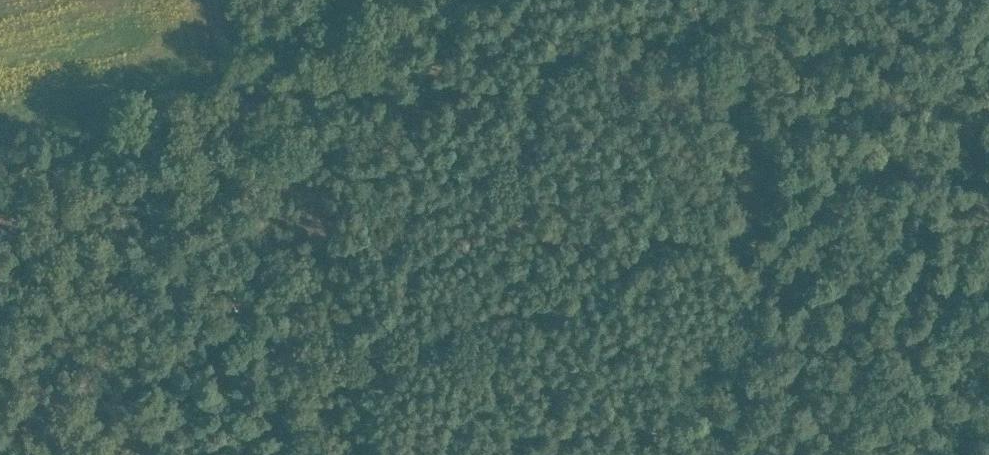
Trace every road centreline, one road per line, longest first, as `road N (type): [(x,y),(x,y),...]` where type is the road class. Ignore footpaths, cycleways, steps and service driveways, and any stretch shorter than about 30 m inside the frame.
road 1 (track): [(216,0),(304,323)]
road 2 (track): [(768,454),(790,381),(782,328),(740,213)]
road 3 (track): [(304,323),(333,454)]

